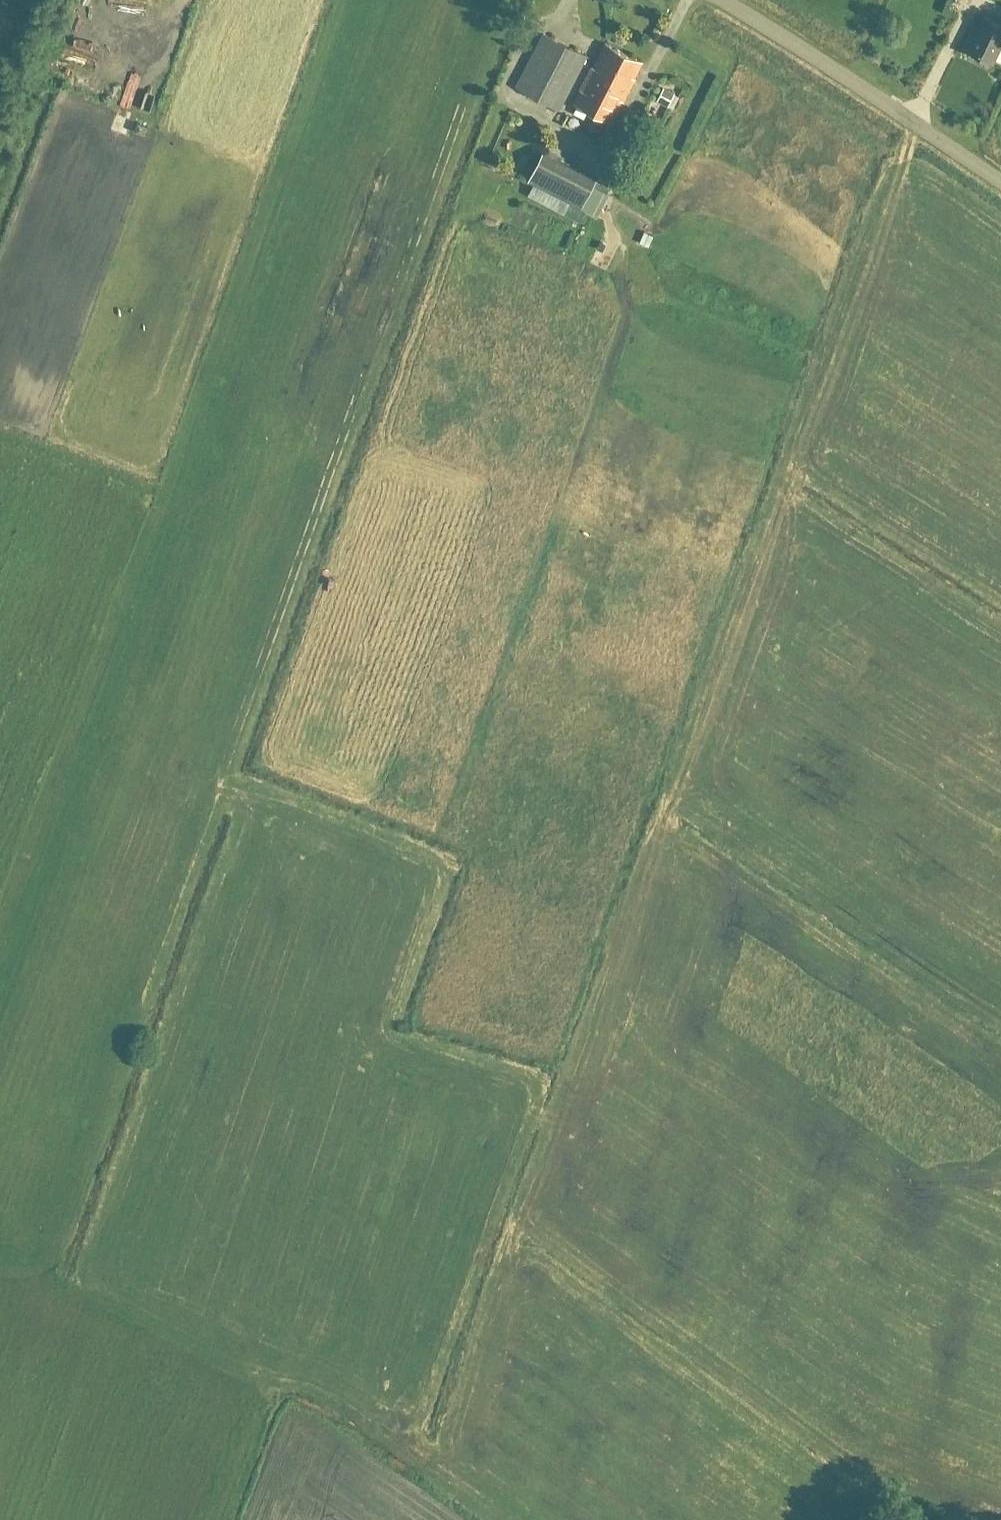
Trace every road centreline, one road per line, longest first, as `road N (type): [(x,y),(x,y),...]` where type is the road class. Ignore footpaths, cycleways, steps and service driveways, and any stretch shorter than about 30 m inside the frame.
road 1 (unclassified): [(1000,181),(723,0)]

